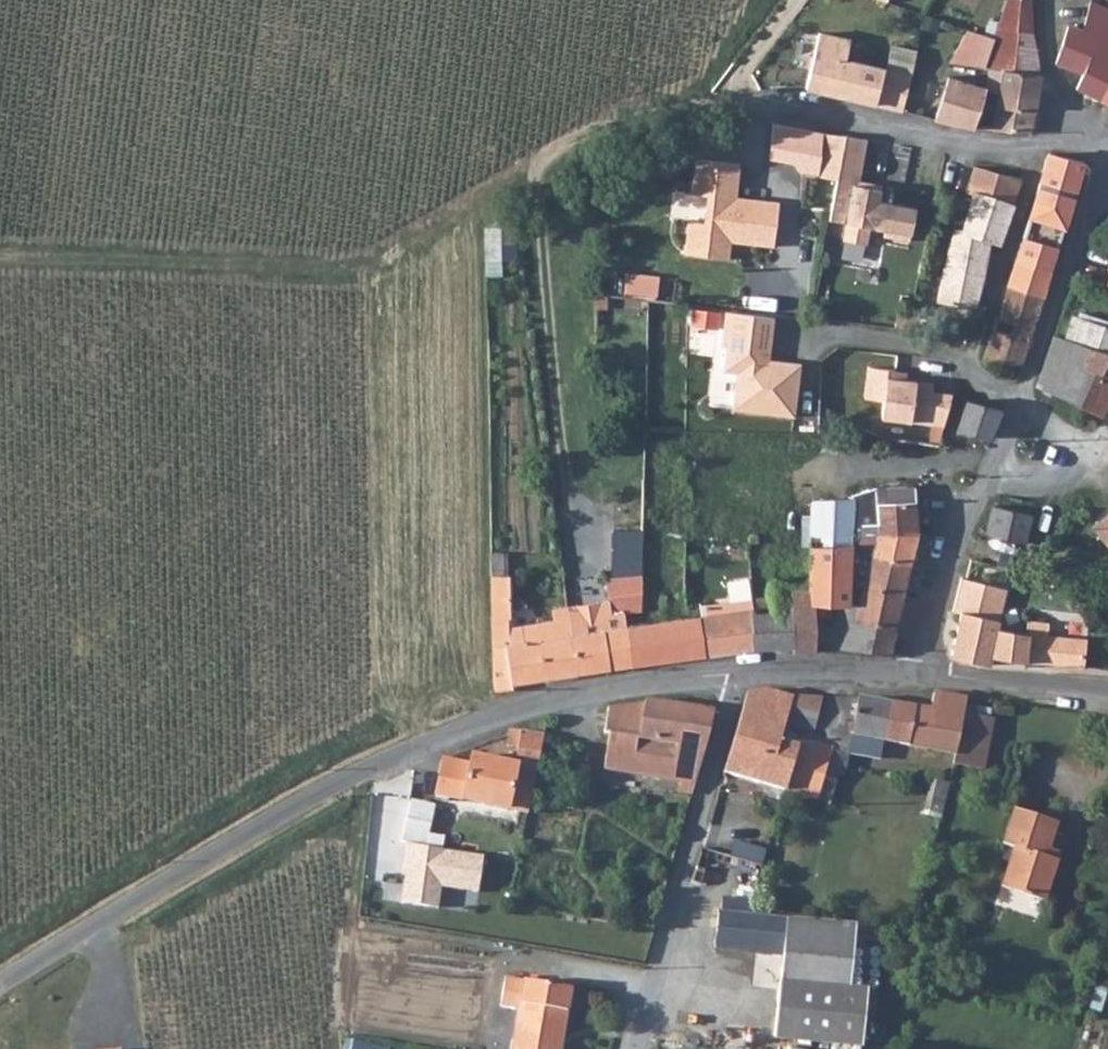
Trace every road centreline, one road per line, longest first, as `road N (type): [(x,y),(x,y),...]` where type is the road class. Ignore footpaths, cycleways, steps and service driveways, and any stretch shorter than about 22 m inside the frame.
road 1 (track): [(0,264),(343,268),(685,94),(694,44),(727,0)]
road 2 (unclassified): [(734,678),(615,690),(400,756),(286,815),(0,993)]
road 3 (residential): [(915,677),(976,504),(1020,406),(1105,144)]
road 4 (residential): [(635,1048),(734,678)]
road 5 (residential): [(1105,144),(916,134),(775,107)]
road 6 (track): [(535,172),(557,430),(570,492)]
road 7 (track): [(363,773),(331,1048)]
road 8 (unclassified): [(1107,697),(915,677)]
road 9 (unclassified): [(915,677),(734,678)]

